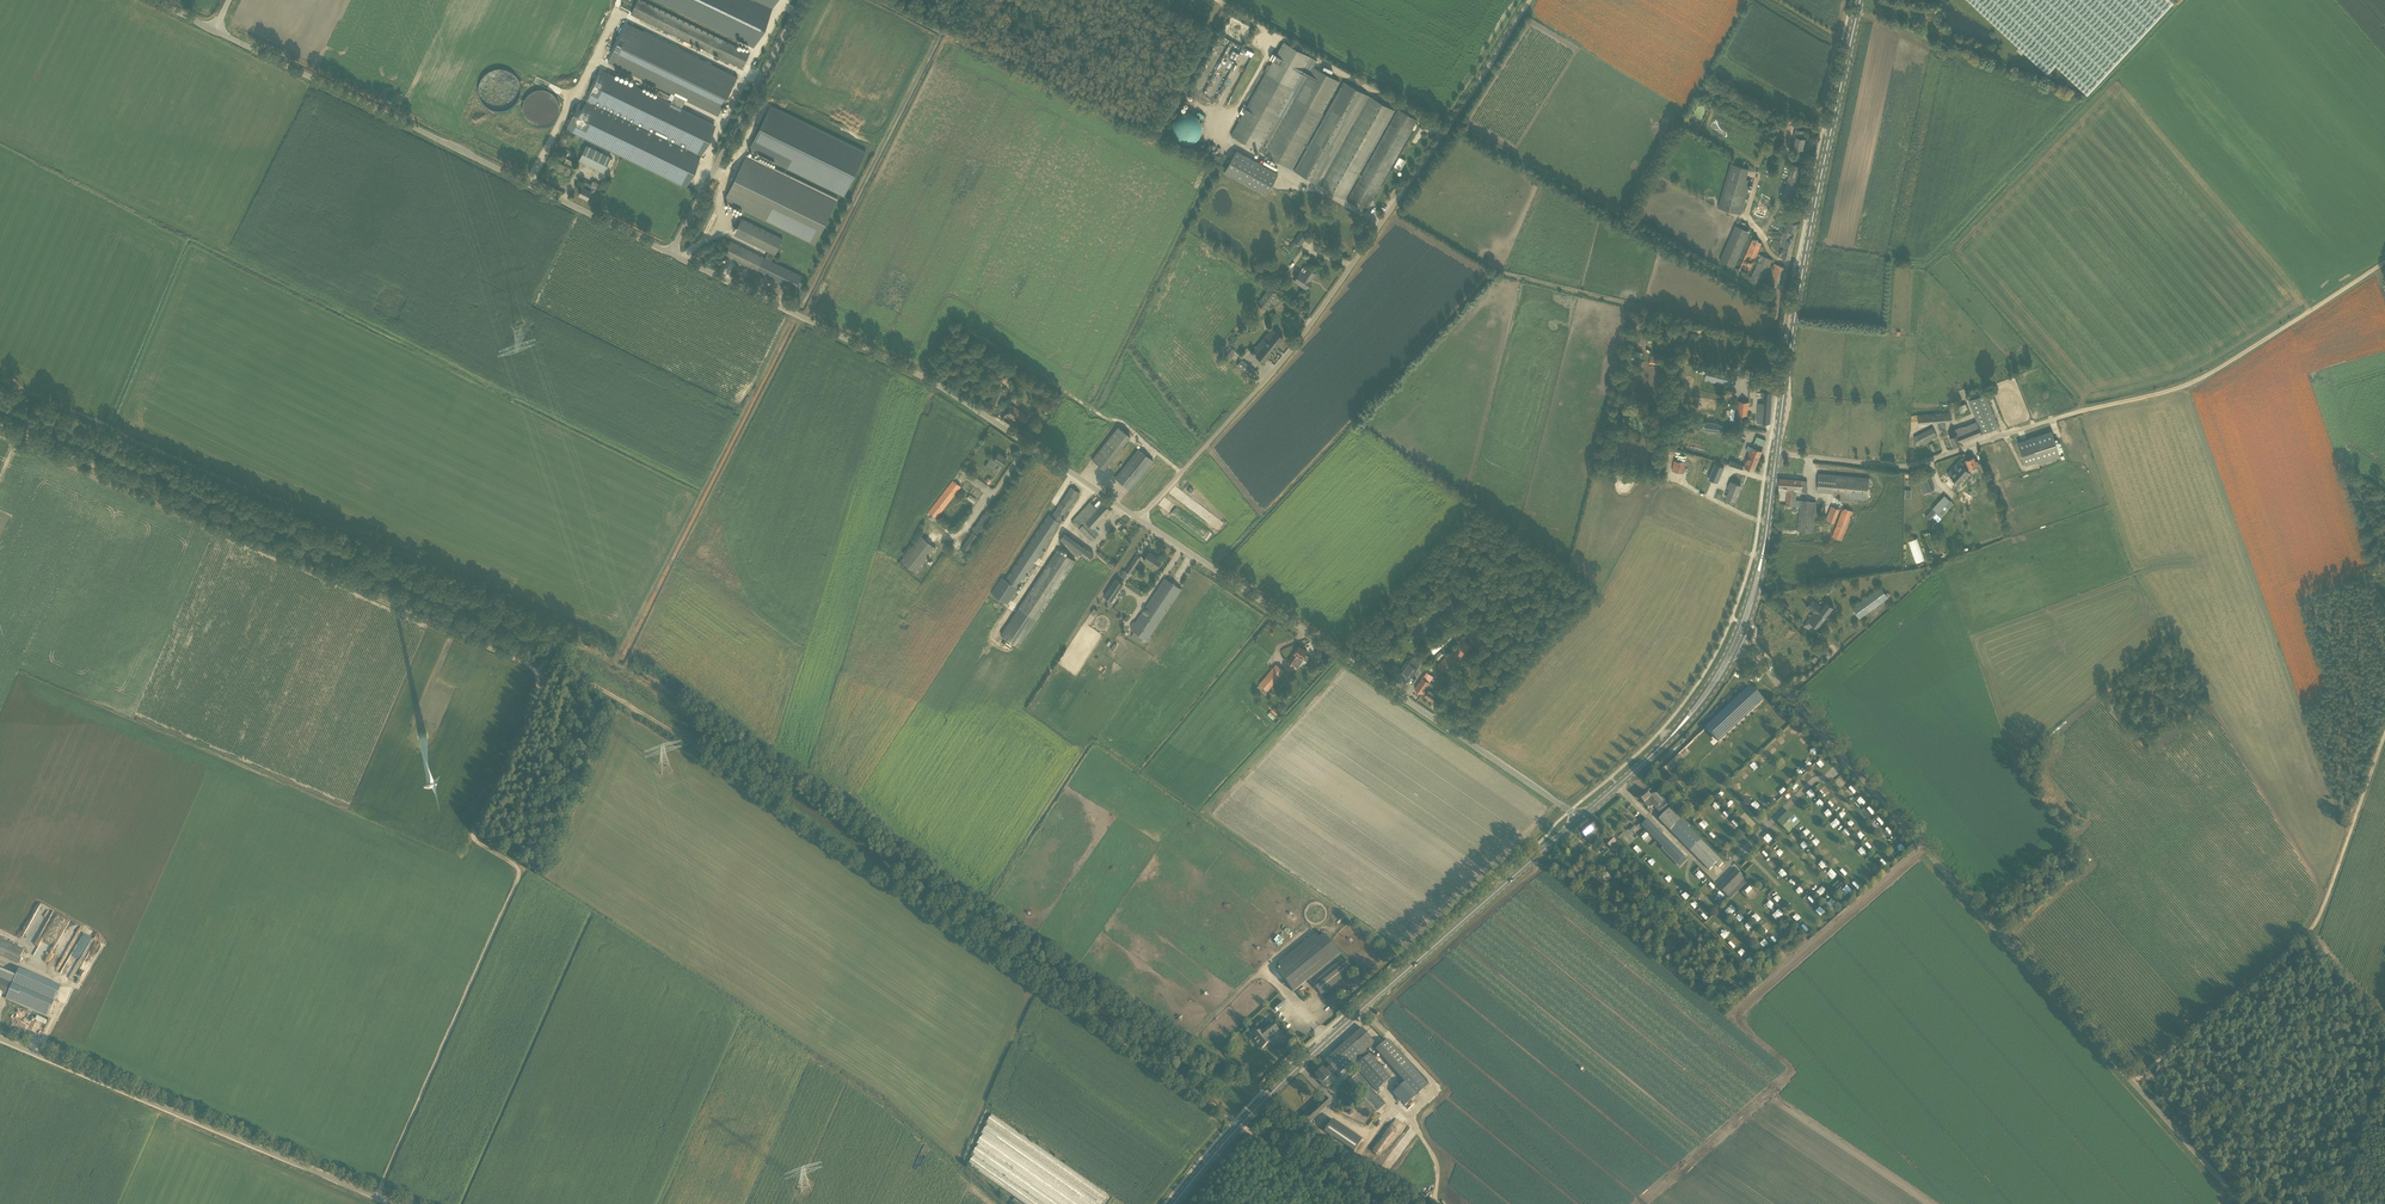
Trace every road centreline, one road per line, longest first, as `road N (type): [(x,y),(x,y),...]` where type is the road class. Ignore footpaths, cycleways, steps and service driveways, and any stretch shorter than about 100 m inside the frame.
road 1 (track): [(0,427),(616,695),(1235,1121)]
road 2 (unclassified): [(2249,1203),(1751,652)]
road 3 (unclassified): [(1181,473),(1299,340),(1428,165),(1530,0)]
road 4 (secondary): [(1177,1203),(1294,1070),(1579,819)]
road 5 (unclassified): [(1579,819),(1139,518)]
road 6 (unclassified): [(672,252),(212,27)]
road 7 (unclassified): [(1181,473),(1118,421),(966,324),(952,322),(931,361),(922,362),(811,310),(802,316)]
road 8 (secondary): [(1777,452),(1809,234),(1861,0)]
road 9 (track): [(1432,1203),(1299,1121),(1199,1039),(1307,931),(1328,928)]
road 10 (track): [(2384,734),(2311,931),(2138,1082)]
road 11 (tertiary): [(393,1203),(0,1038)]
road 12 (track): [(2384,263),(2196,381),(2006,434)]
road 13 (unclassified): [(1139,518),(946,388),(802,316)]
road 14 (unclassified): [(672,252),(802,0)]
road 15 (unclassified): [(1777,452),(1905,466),(2006,434)]
road 16 (unclassified): [(802,316),(672,252)]
road 17 (secondary): [(1579,819),(1680,726)]
road 18 (track): [(1359,1203),(1248,1131)]

